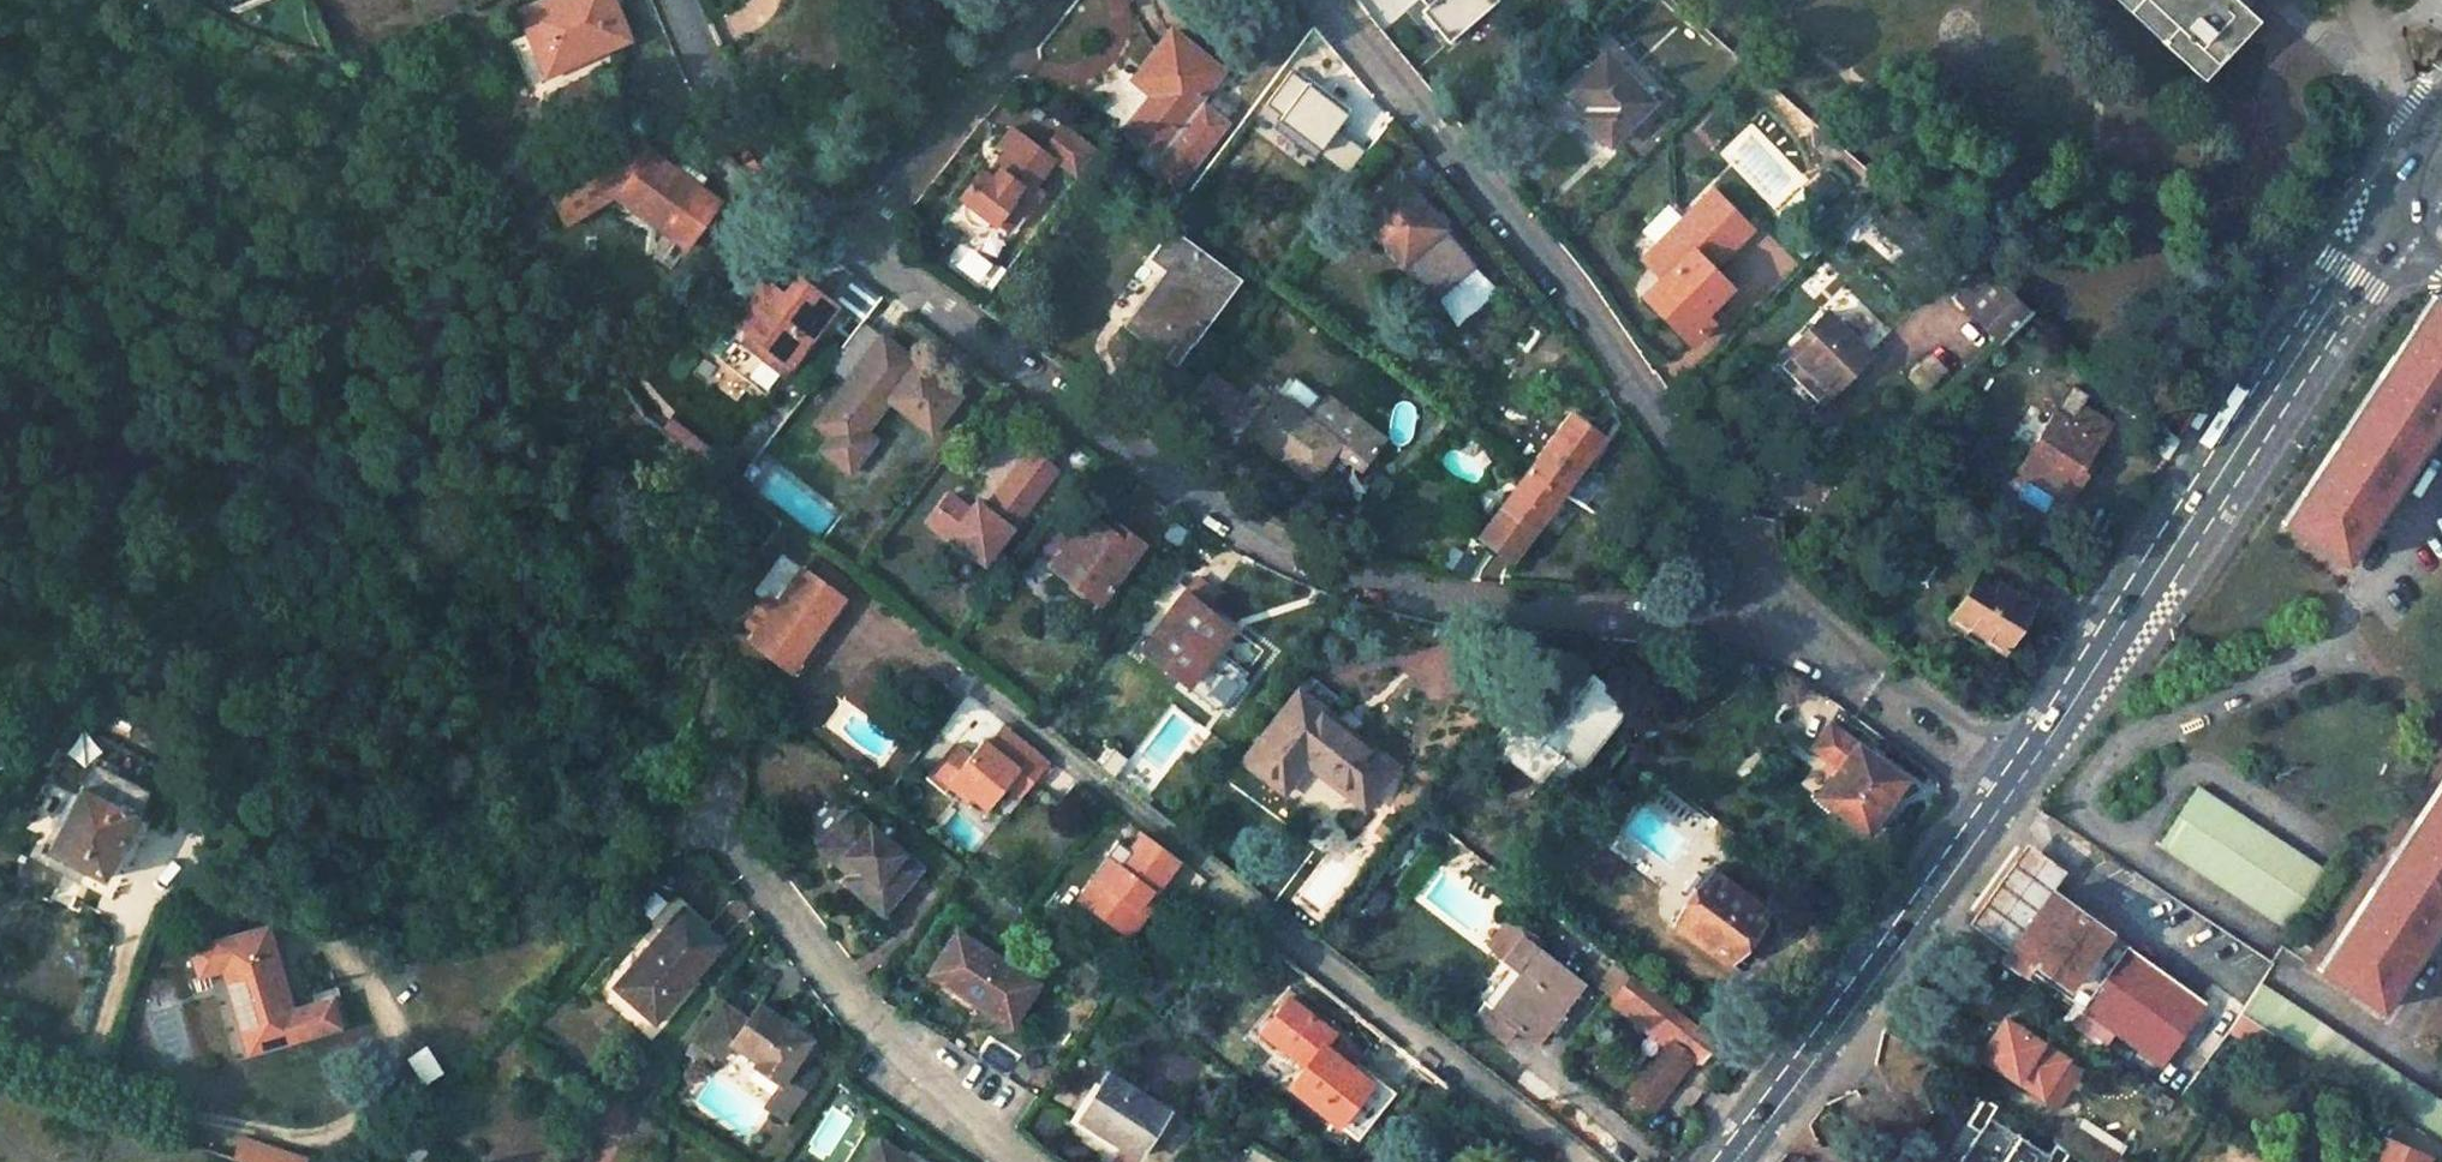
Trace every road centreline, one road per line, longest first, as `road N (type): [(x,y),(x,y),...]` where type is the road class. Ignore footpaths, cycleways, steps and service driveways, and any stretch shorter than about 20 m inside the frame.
road 1 (residential): [(1796,634),(1461,604),(1360,581),(1273,546),(851,244)]
road 2 (residential): [(1320,0),(1562,283),(1796,634)]
road 3 (residential): [(965,682),(1571,1161)]
road 4 (primary): [(2021,789),(2212,486),(2407,201)]
road 5 (primary): [(1727,1161),(2021,789)]
road 6 (residential): [(1006,1161),(944,1119),(702,817)]
road 7 (residential): [(851,244),(1043,0)]
road 8 (residential): [(851,244),(765,161),(703,65),(675,0)]
road 9 (residential): [(2021,789),(1796,634)]
road 10 (residential): [(2441,124),(2400,91),(2376,0)]

